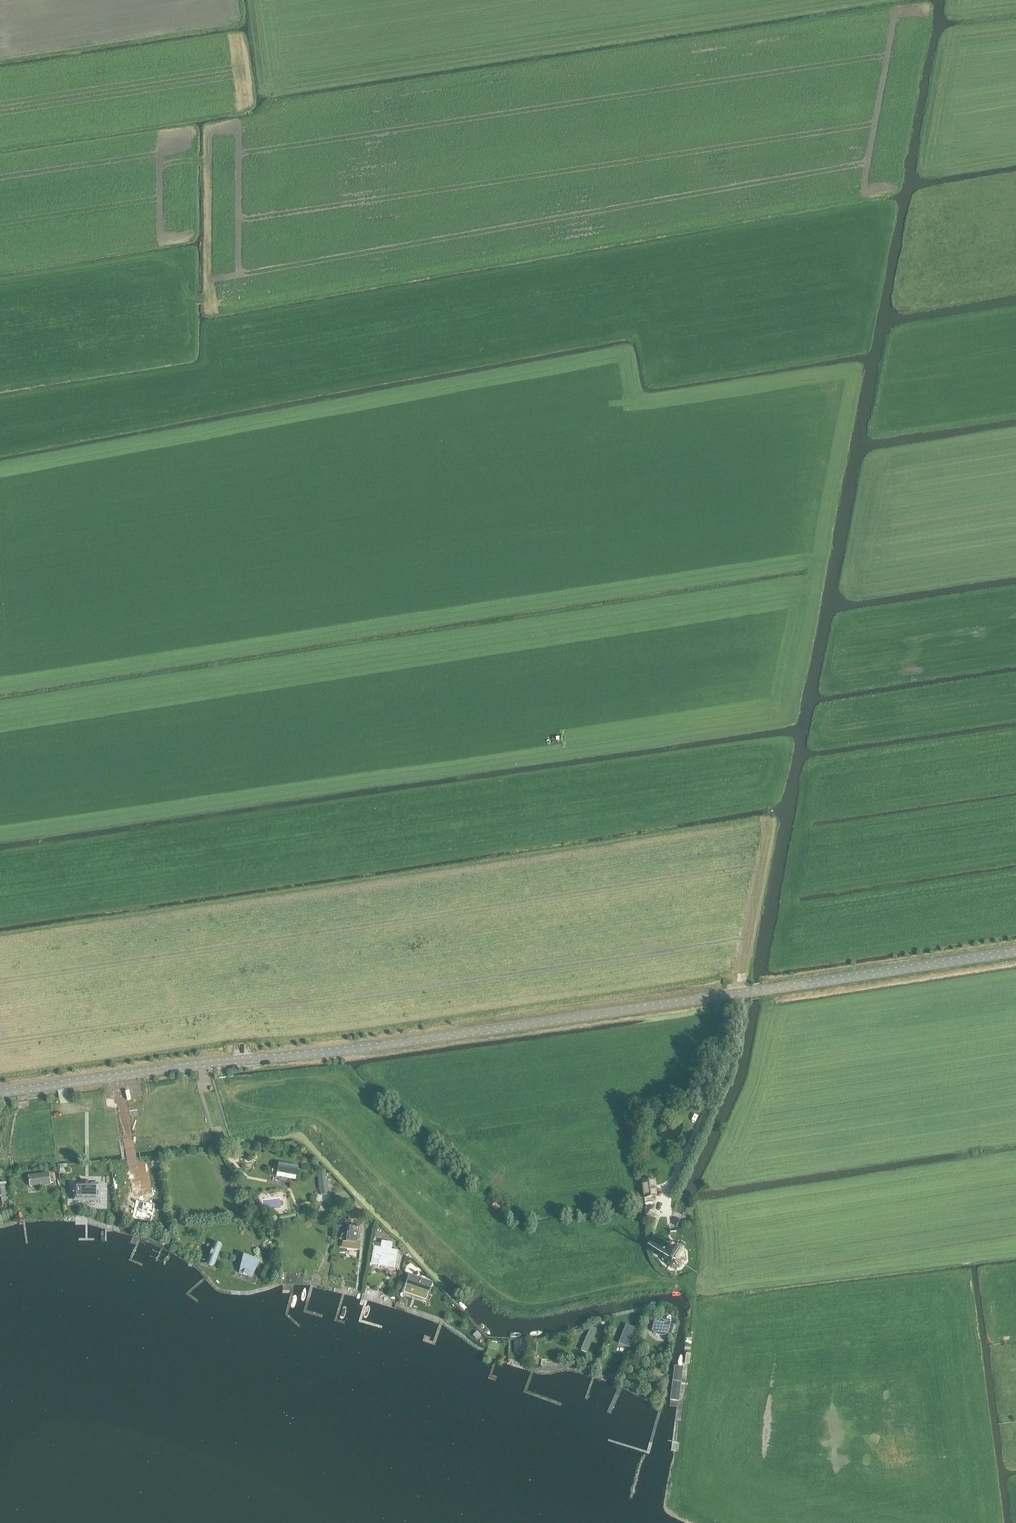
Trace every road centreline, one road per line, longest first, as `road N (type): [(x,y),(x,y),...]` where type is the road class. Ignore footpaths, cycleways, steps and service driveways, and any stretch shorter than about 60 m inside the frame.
road 1 (unclassified): [(1015,951),(403,1043),(0,1094)]

